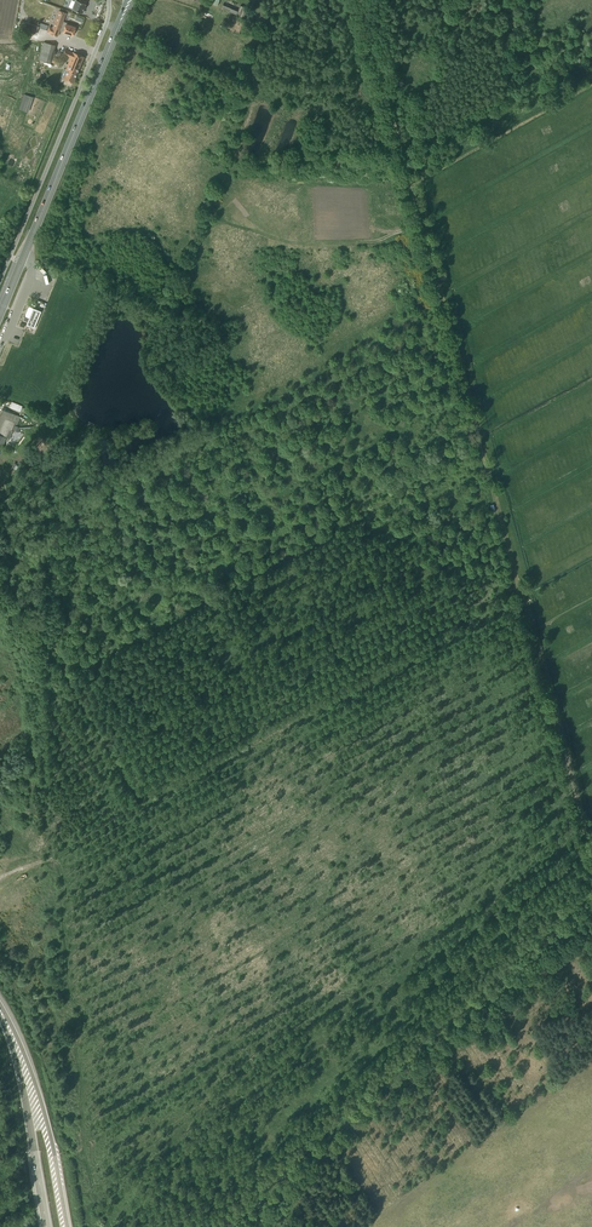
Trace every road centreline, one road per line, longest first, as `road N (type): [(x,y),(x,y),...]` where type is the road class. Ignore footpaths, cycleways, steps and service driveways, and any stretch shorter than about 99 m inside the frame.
road 1 (track): [(150,791),(83,678),(364,526),(423,547),(436,564),(515,590)]
road 2 (track): [(362,0),(522,586)]
road 3 (track): [(146,801),(150,791),(522,586)]
road 4 (primary): [(0,314),(130,0)]
road 5 (track): [(591,847),(526,601)]
road 6 (trunk): [(68,1226),(39,1092),(0,1007)]
road 7 (trunk): [(0,1016),(23,1090),(47,1226)]
road 8 (track): [(0,877),(133,818),(146,801)]

